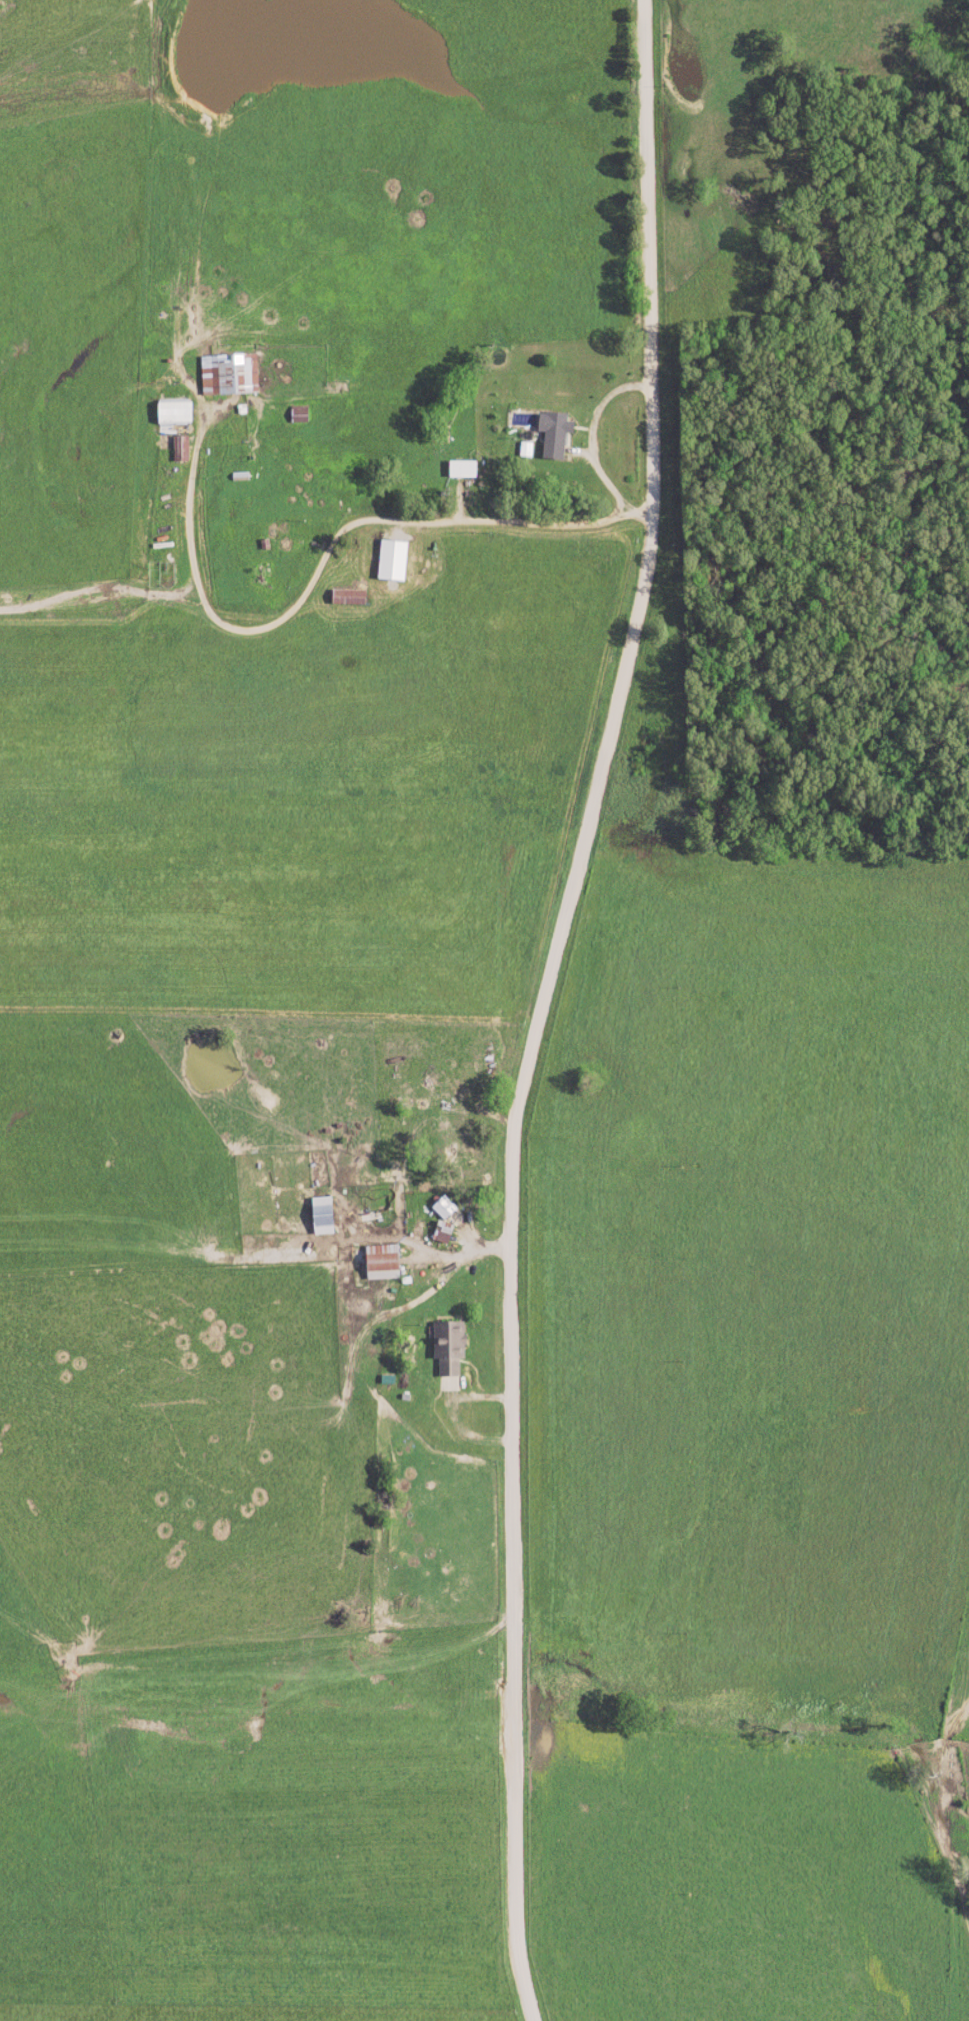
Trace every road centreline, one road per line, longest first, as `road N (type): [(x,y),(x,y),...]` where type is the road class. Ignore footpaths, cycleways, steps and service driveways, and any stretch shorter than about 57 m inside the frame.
road 1 (residential): [(535,2020),(516,1957),(514,1152),(551,945),(653,533),(658,383),(645,0)]
road 2 (residential): [(194,443),(200,583),(216,615),(241,629),(276,621),(296,601),(341,521),(631,515)]

